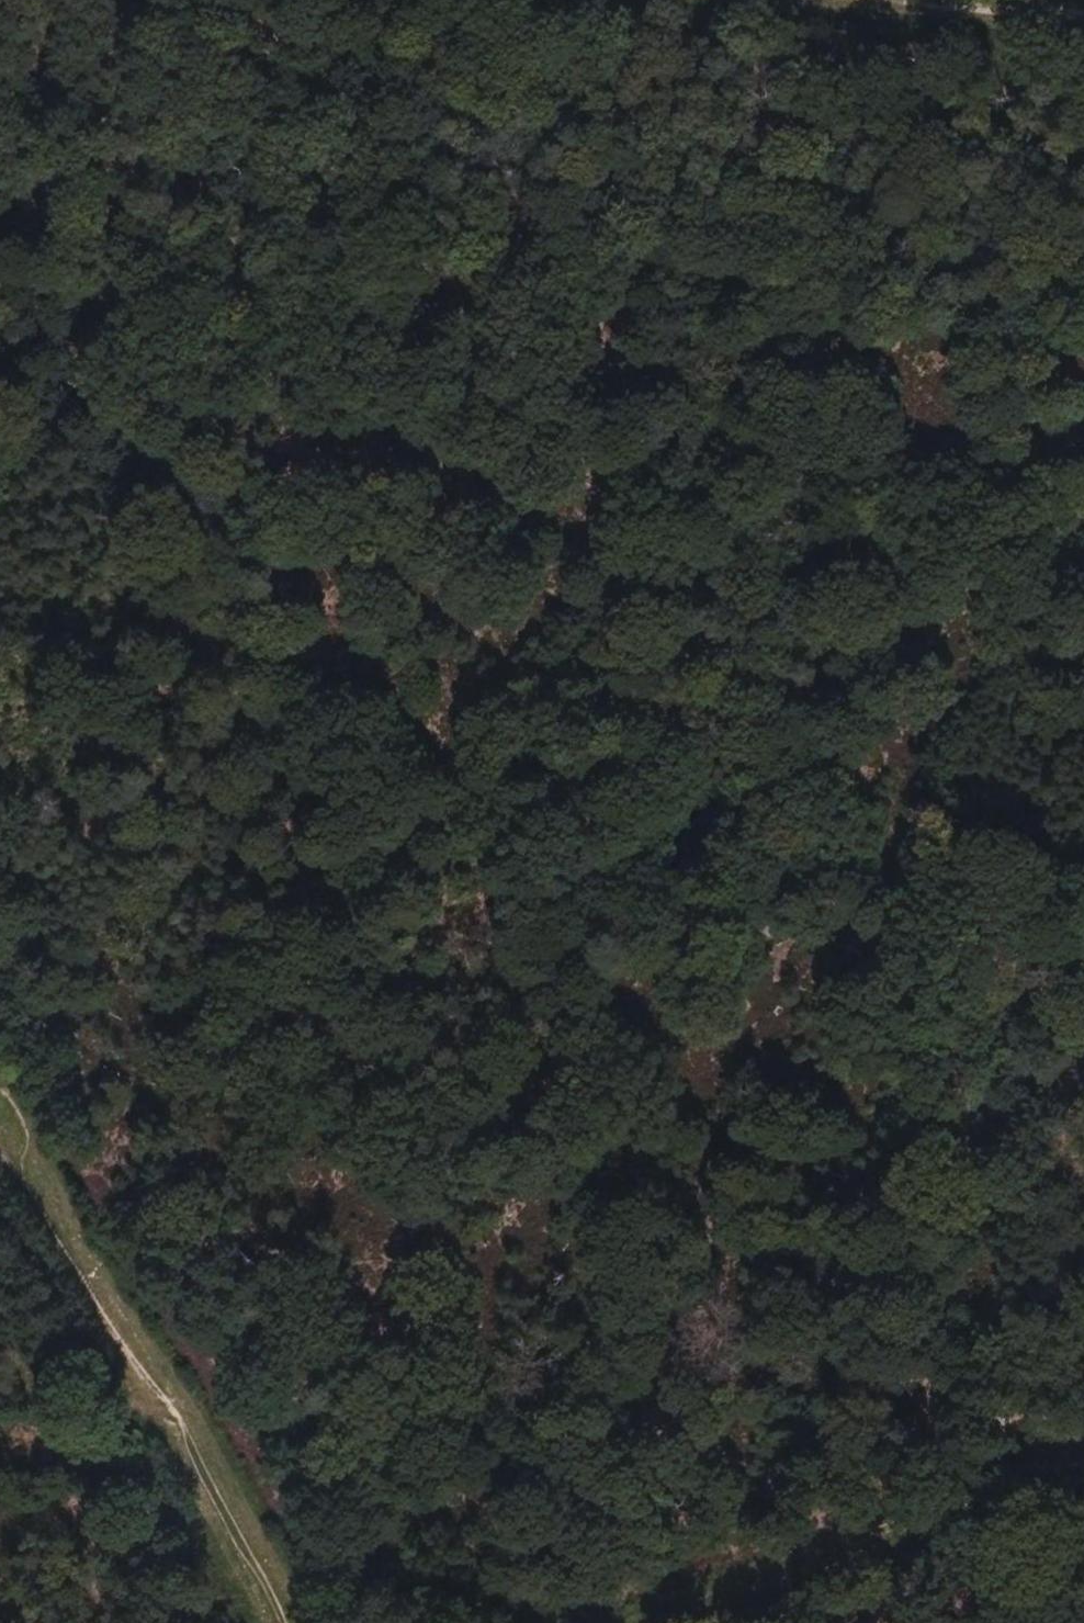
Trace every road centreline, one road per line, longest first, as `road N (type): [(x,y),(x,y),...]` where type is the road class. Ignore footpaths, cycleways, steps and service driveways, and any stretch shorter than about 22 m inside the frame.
road 1 (track): [(278,1622),(157,1363),(0,1083)]
road 2 (track): [(949,0),(1083,12)]

